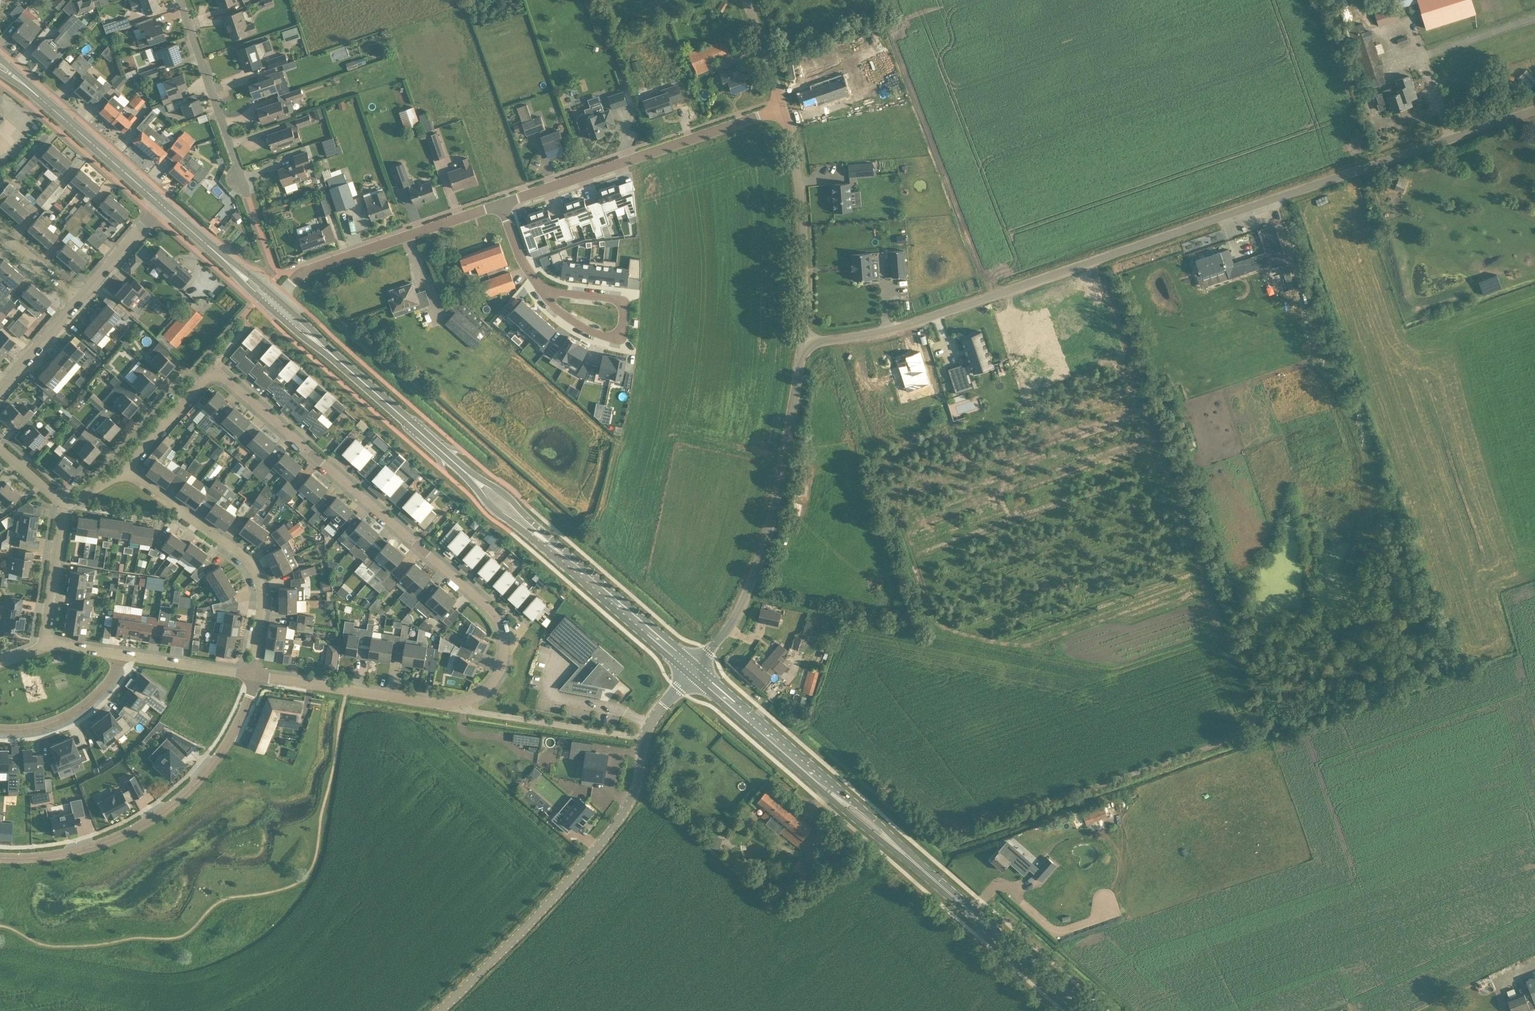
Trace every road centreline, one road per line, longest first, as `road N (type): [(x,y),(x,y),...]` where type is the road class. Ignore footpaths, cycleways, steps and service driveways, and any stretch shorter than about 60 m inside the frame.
road 1 (unclassified): [(804,343),(886,333),(1534,113)]
road 2 (residential): [(256,674),(460,709),(498,677),(509,642),(486,601),(212,369)]
road 3 (unclassified): [(438,1010),(622,818),(637,789),(647,734),(695,670)]
road 4 (residential): [(695,670),(730,625),(771,528),(804,343)]
road 5 (residential): [(0,856),(88,851),(155,821),(210,772),(251,705),(256,674)]
road 6 (residential): [(502,203),(782,106)]
road 7 (residential): [(256,674),(262,580),(246,558),(123,470)]
road 8 (primary): [(1085,1010),(891,841)]
road 9 (residential): [(278,299),(302,271),(502,203)]
road 10 (residential): [(804,343),(805,237),(782,106)]
road 11 (residential): [(249,198),(179,0)]
road 12 (residential): [(542,287),(624,300),(621,339),(593,332),(552,305)]
road 13 (primary): [(470,475),(320,344)]
road 14 (primary): [(695,670),(546,540)]
road 15 (primary): [(160,203),(14,76)]
road 16 (primary): [(836,795),(695,670)]
road 17 (residential): [(0,728),(38,725),(78,709),(124,656)]
road 18 (residential): [(63,505),(44,646)]
road 19 (residential): [(123,470),(212,369)]
road 20 (residential): [(124,656),(256,674)]
road 21 (residential): [(80,299),(160,203)]

